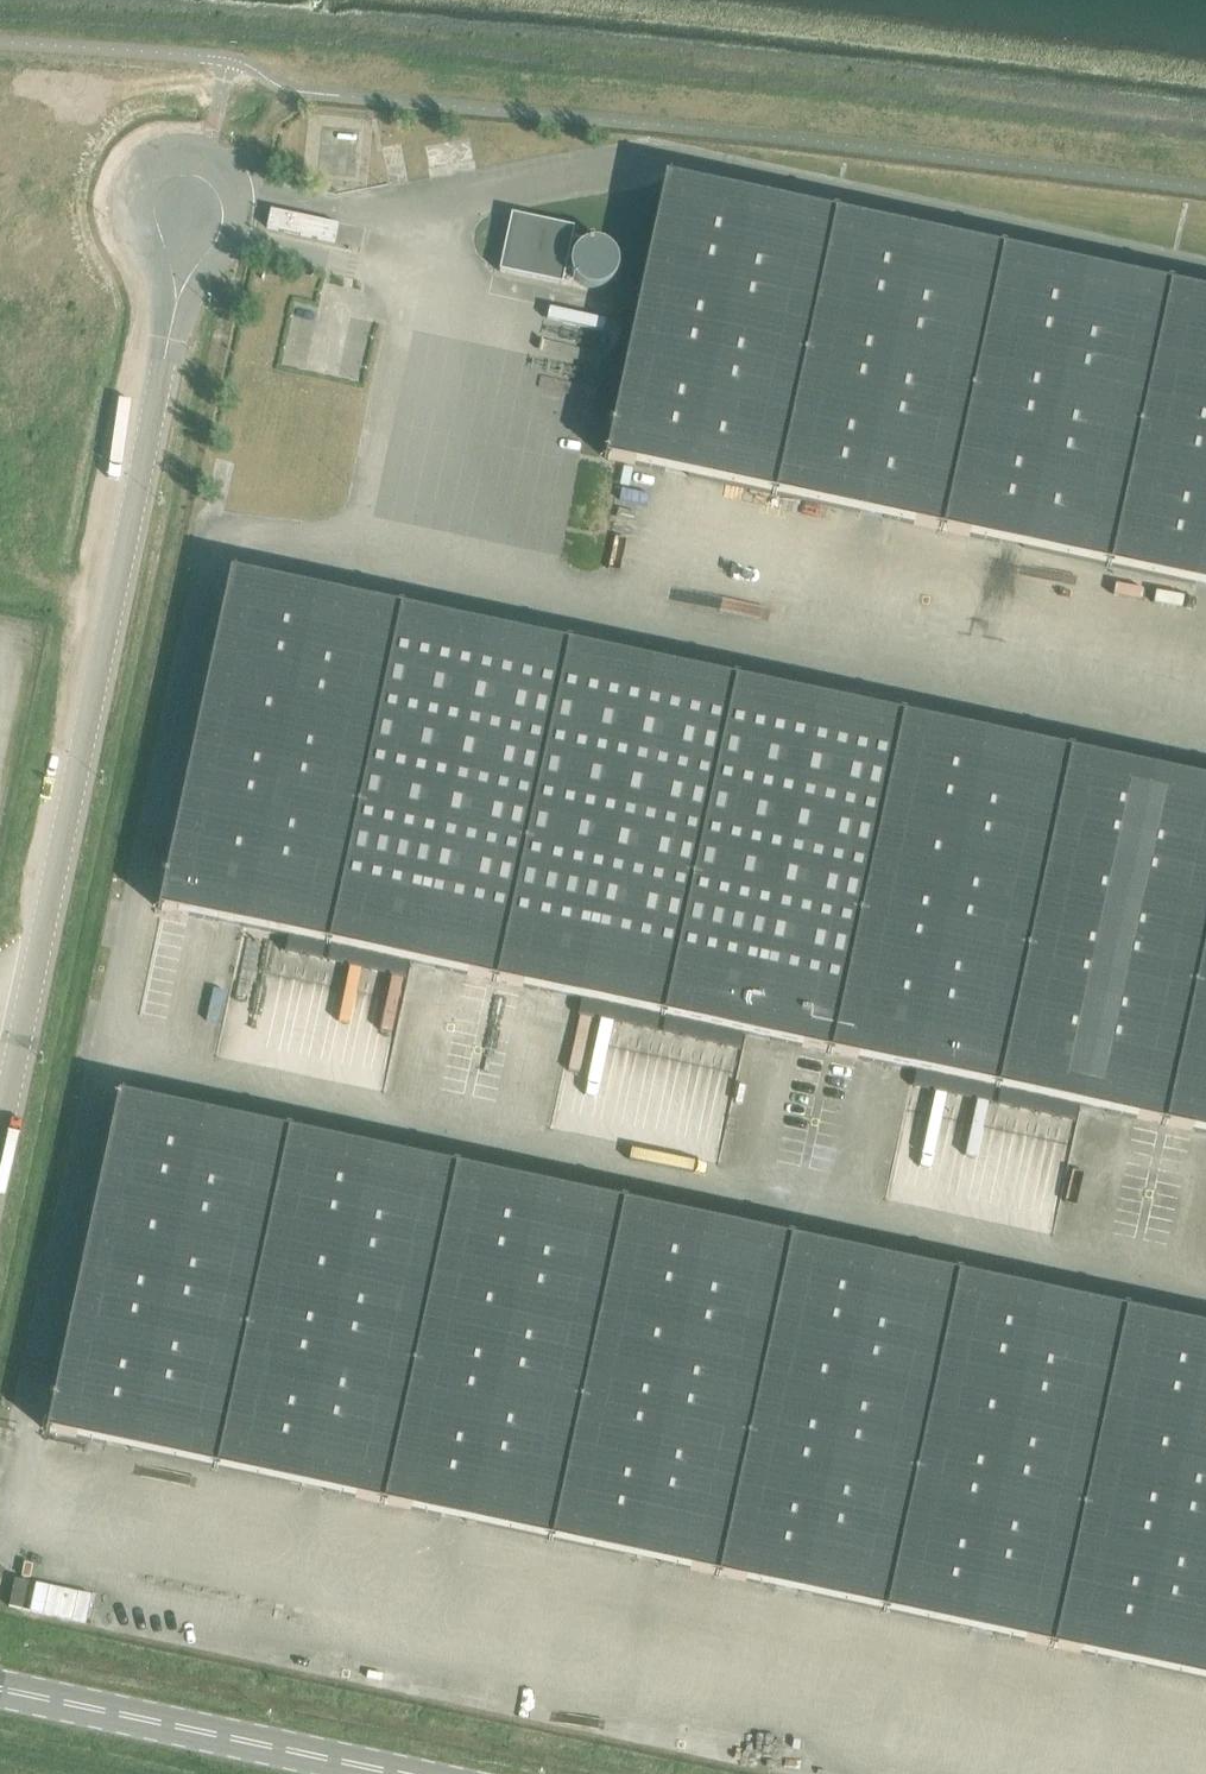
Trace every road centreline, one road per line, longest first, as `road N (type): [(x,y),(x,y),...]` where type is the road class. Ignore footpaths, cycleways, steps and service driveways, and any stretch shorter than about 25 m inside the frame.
road 1 (unclassified): [(0,1144),(213,135)]
road 2 (unclassified): [(0,1693),(384,1773)]

